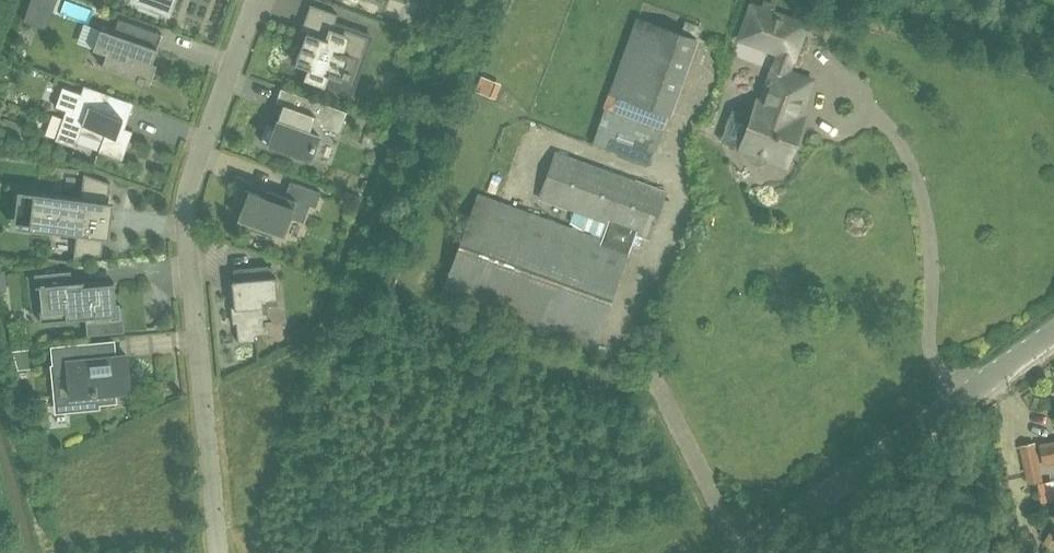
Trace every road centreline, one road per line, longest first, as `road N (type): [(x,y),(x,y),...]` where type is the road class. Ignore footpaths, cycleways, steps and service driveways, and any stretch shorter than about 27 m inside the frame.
road 1 (residential): [(222,552),(190,201),(259,0)]
road 2 (unclassified): [(749,552),(1053,342)]

